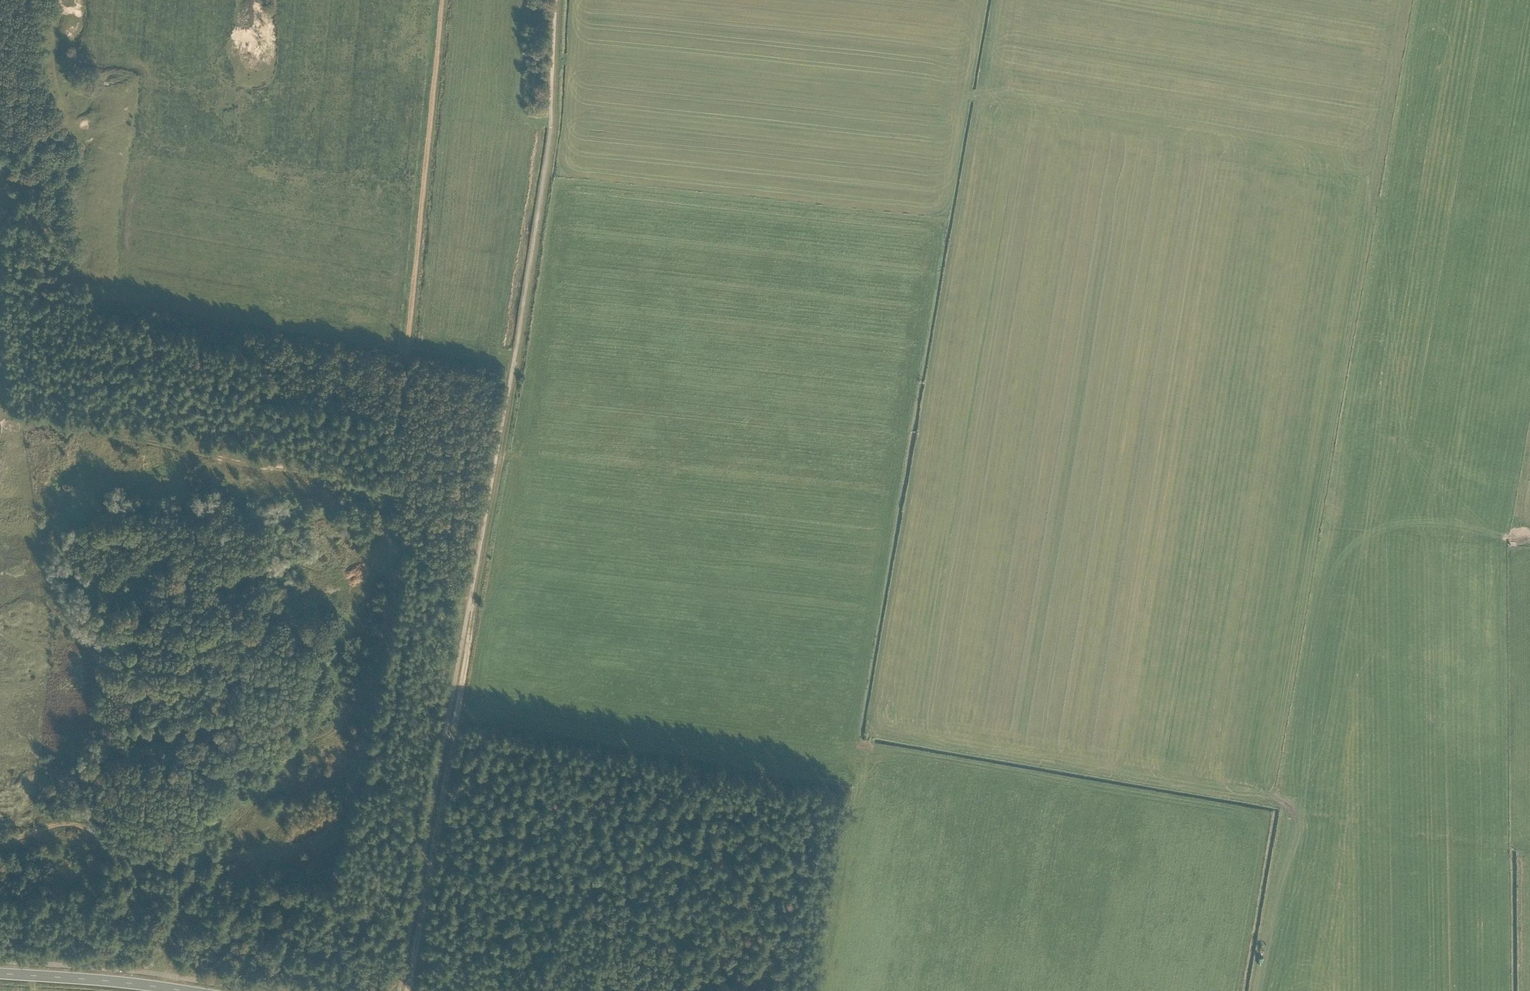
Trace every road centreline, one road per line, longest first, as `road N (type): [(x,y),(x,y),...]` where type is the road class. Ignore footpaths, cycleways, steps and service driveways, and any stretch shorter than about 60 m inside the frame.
road 1 (secondary): [(194,990),(0,972)]

